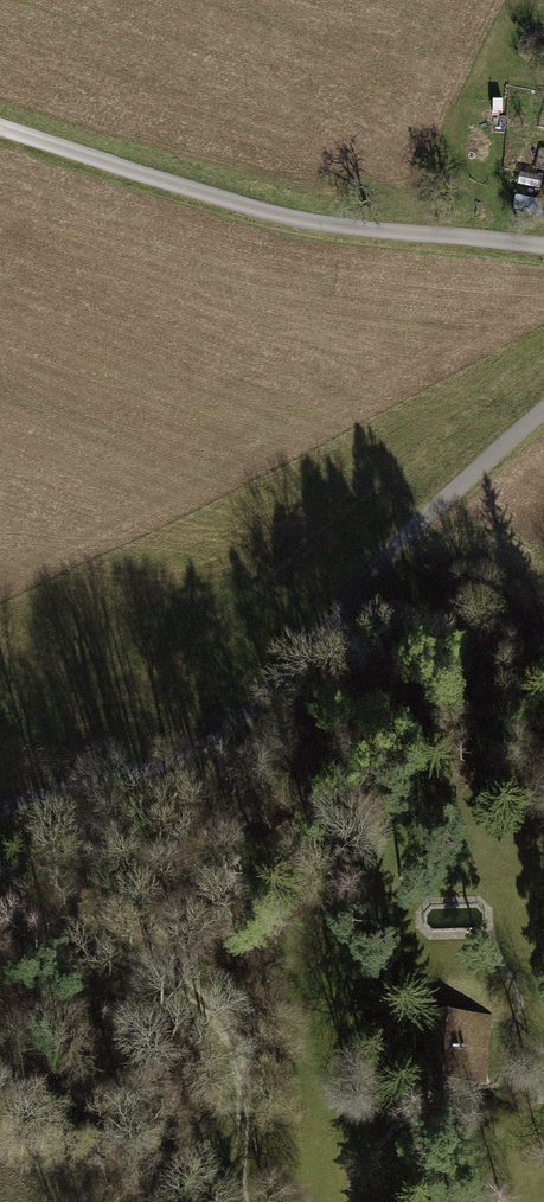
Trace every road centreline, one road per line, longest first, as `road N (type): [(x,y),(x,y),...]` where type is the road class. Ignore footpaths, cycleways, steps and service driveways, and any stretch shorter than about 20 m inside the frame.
road 1 (unclassified): [(543,409),(402,540),(249,714),(186,755),(0,810)]
road 2 (unclassified): [(543,244),(338,224),(63,149)]
road 3 (track): [(246,1201),(245,1089),(104,779)]

